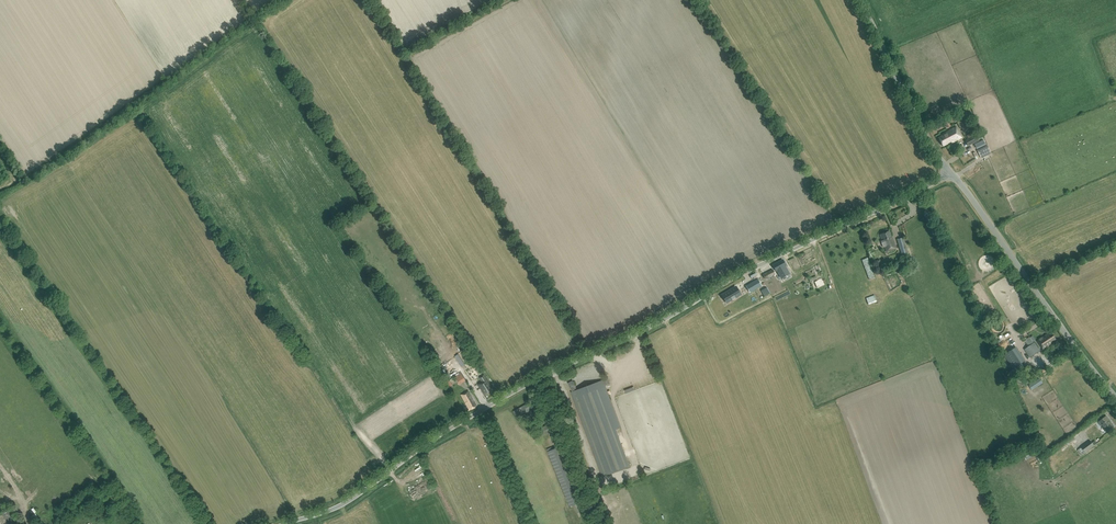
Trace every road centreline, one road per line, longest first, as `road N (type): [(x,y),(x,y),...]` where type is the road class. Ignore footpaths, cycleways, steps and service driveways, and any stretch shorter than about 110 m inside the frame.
road 1 (unclassified): [(285,523),(344,504),(518,390),(951,172)]
road 2 (unclassified): [(1115,398),(951,172)]
road 3 (unclassified): [(951,172),(861,0)]

